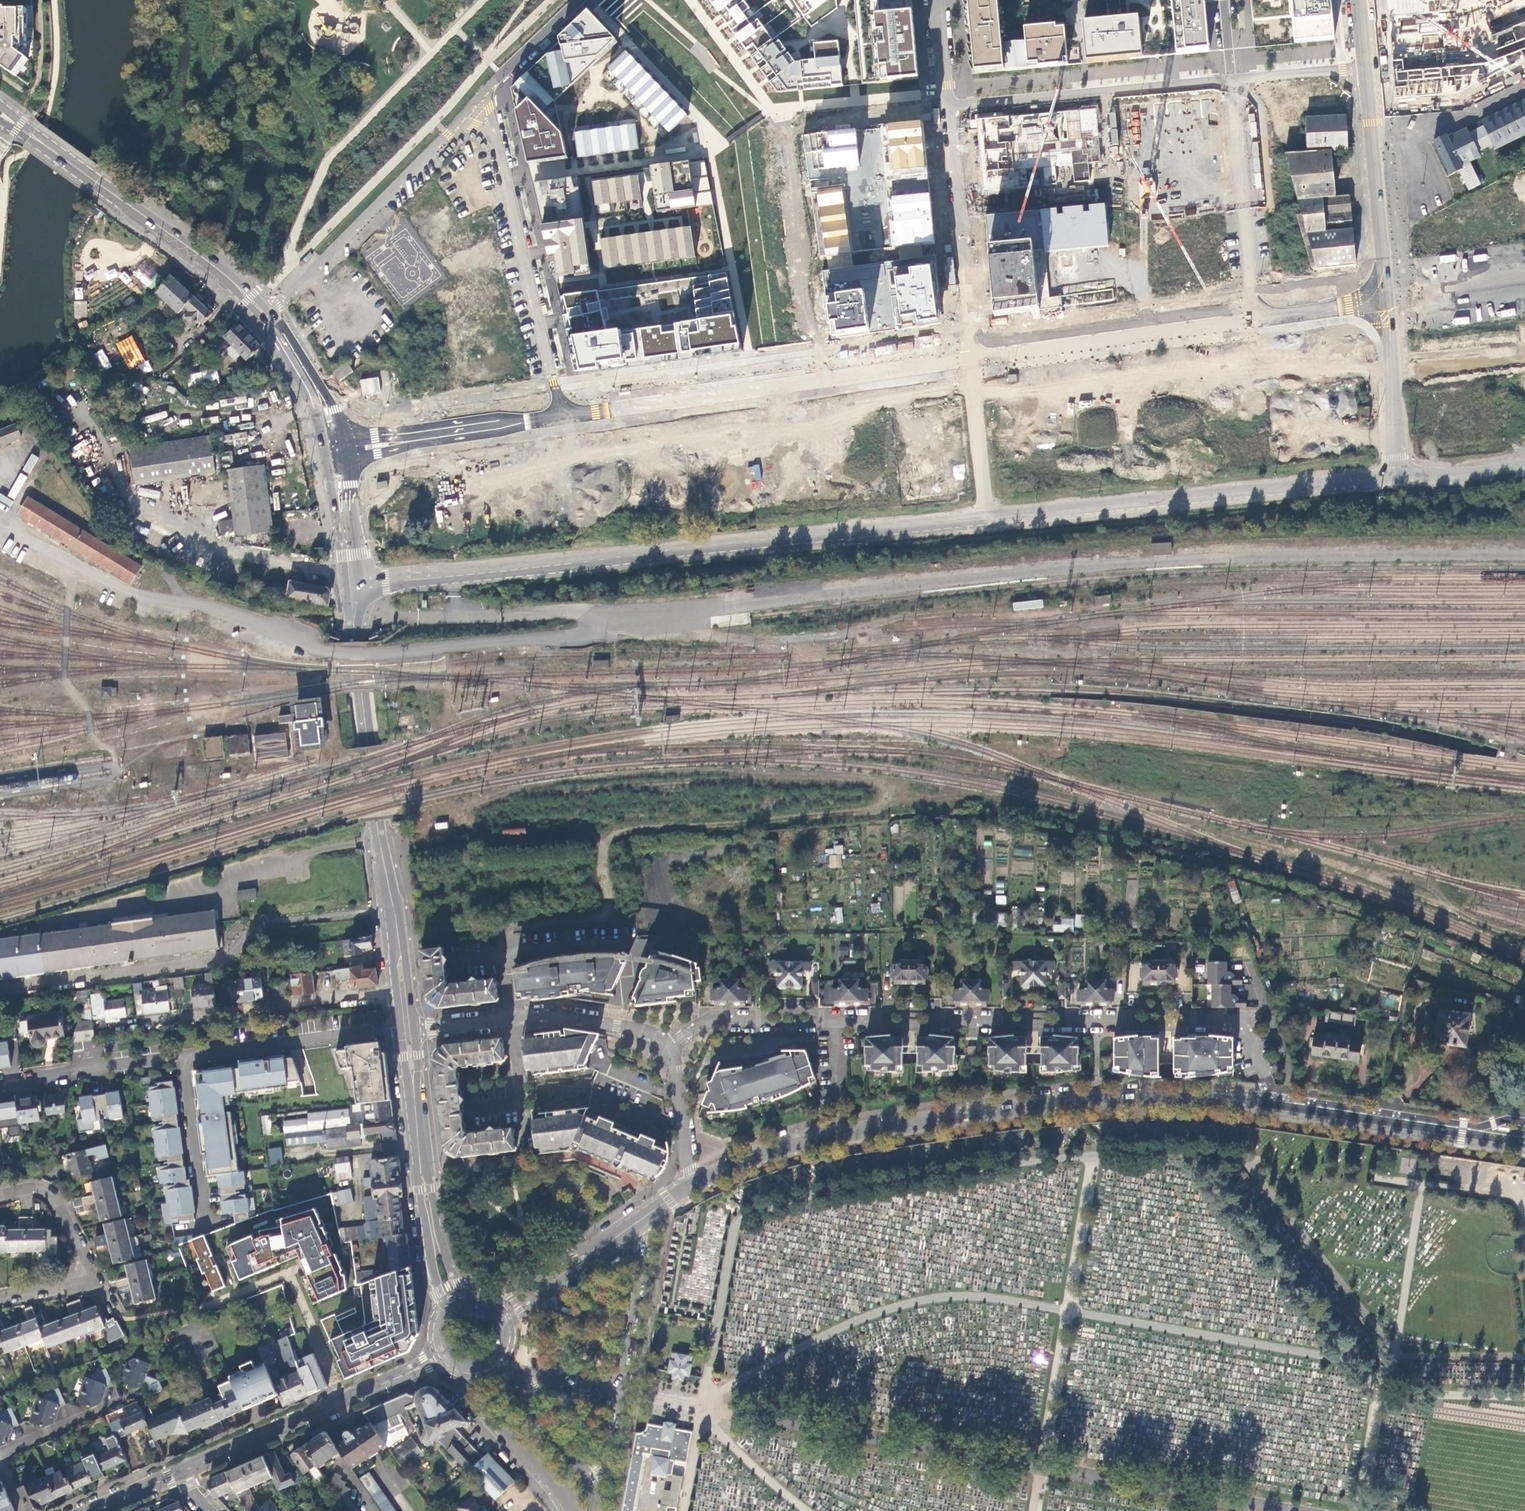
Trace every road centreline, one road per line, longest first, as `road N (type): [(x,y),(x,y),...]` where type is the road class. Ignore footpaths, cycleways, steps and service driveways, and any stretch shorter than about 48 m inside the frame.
road 1 (track): [(458,812),(475,835),(500,842),(885,808)]
road 2 (tertiary): [(1097,1101),(1234,1102),(1524,1147)]
road 3 (tertiary): [(1097,1101),(797,1143),(692,1184)]
road 4 (tertiary): [(562,416),(970,359)]
road 5 (secondary): [(333,445),(375,817)]
road 6 (secondary): [(0,120),(214,273),(276,332)]
road 7 (secondary): [(266,311),(220,266),(0,105)]
road 8 (residential): [(487,93),(562,416)]
road 9 (residential): [(487,93),(266,311)]
road 10 (unclassified): [(1524,466),(1393,476),(1384,301)]
road 11 (secondary): [(396,1027),(443,1313)]
road 12 (tertiary): [(448,1360),(182,1470)]
road 13 (tertiary): [(970,359),(1253,320)]
road 14 (residential): [(948,107),(1232,79)]
road 15 (secondary): [(468,1298),(451,1269),(433,1198),(410,1028)]
road 16 (residential): [(410,1028),(561,1017),(642,1030),(667,1046)]
road 17 (residential): [(948,107),(970,359)]
road 18 (residential): [(393,994),(142,1024)]
road 19 (residential): [(1253,320),(1232,79)]
road 20 (tertiary): [(1384,301),(1364,69)]
road 21 (tertiary): [(333,445),(562,416)]
road 22 (residential): [(396,1027),(186,1056)]
road 23 (secondary): [(597,1510),(569,1448),(511,1387),(497,1359)]
road 24 (secondary): [(464,1368),(492,1419),(575,1510)]
road 25 (residential): [(186,1056),(202,1221)]
road 26 (residential): [(92,1281),(54,1196),(31,1187),(0,1194)]
road 27 (unknown): [(1384,301),(1524,282)]
road 28 (residential): [(667,1046),(692,1184)]
road 29 (residential): [(0,1457),(123,1404)]
road 30 (residential): [(487,93),(582,0)]
road 31 (residential): [(1232,79),(1364,69)]
road 32 (tertiary): [(1253,320),(1384,301)]
road 33 (secondary): [(393,948),(375,820)]
road 34 (secondary): [(276,332),(333,445)]
road 35 (tertiary): [(603,1246),(572,1253),(493,1305)]
road 36 (tertiary): [(505,1321),(603,1246)]

